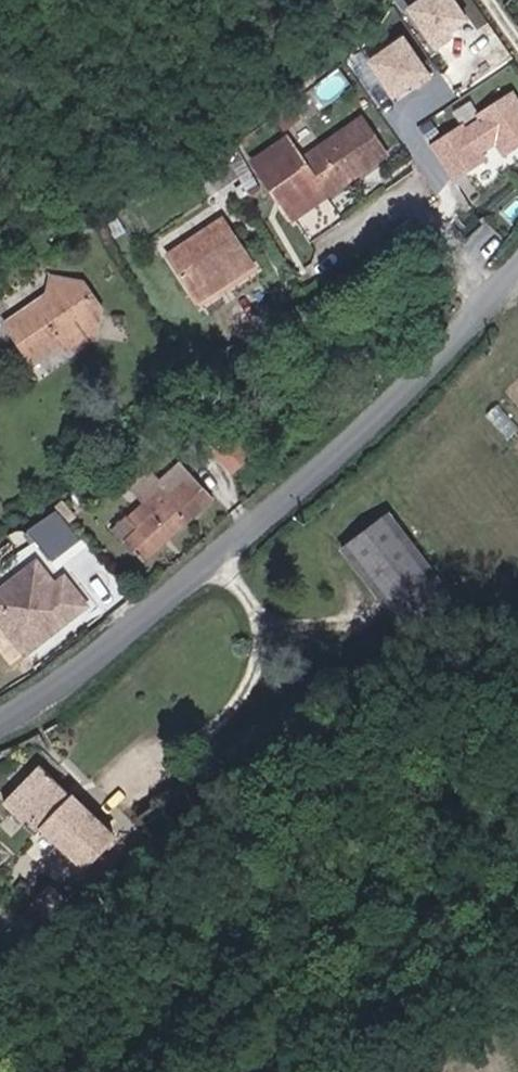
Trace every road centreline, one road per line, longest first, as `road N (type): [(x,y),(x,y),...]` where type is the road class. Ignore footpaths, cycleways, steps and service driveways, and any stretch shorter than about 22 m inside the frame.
road 1 (unclassified): [(0,714),(66,686),(361,430),(517,266)]

